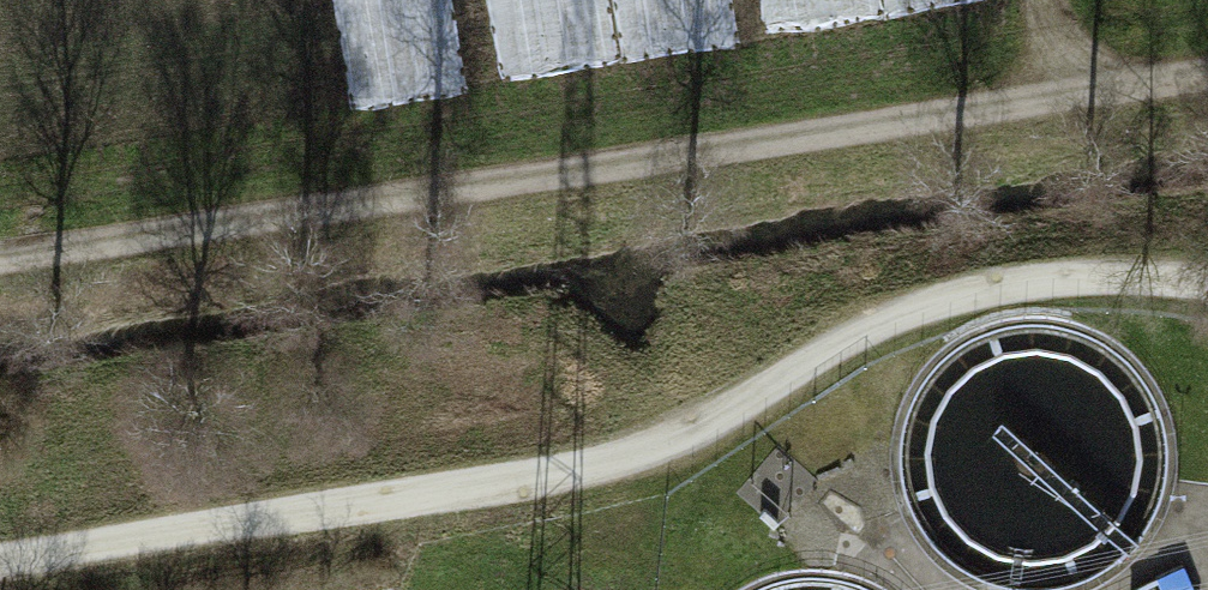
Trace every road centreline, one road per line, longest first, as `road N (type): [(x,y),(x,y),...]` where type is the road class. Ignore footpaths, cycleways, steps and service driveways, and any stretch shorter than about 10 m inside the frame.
road 1 (track): [(0,559),(685,442),(880,317),(1041,279),(1125,272),(1207,286)]
road 2 (track): [(0,257),(1207,71)]

